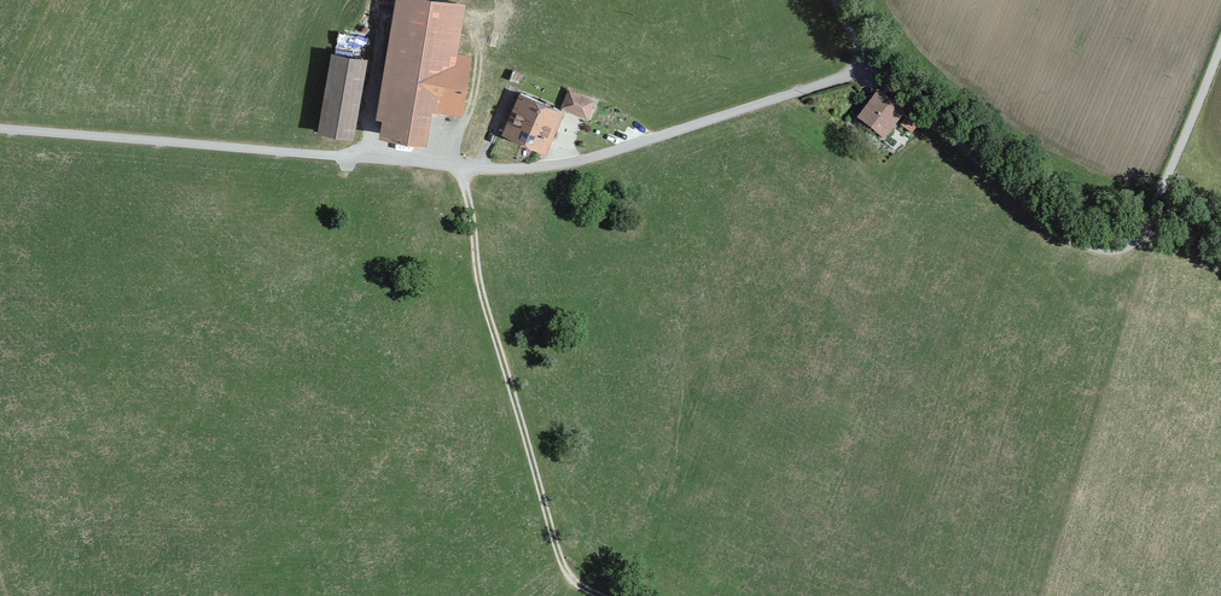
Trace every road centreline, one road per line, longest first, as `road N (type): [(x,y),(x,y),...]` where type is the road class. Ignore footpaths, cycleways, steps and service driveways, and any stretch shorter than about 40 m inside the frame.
road 1 (unclassified): [(867,71),(536,169),(0,129)]
road 2 (unclassified): [(1220,44),(1157,203),(1133,245),(1119,250),(1080,243),(867,71)]
road 3 (track): [(458,167),(482,294),(557,548),(567,573),(599,595)]

